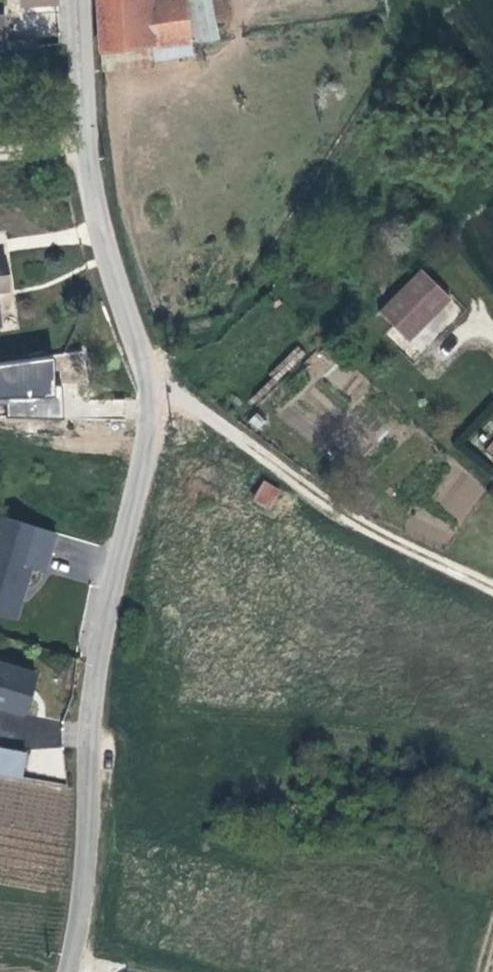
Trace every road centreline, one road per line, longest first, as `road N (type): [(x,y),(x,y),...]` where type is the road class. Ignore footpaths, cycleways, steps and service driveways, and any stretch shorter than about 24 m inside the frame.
road 1 (residential): [(74,0),(83,142),(153,379),(97,650),(77,932),(67,971)]

